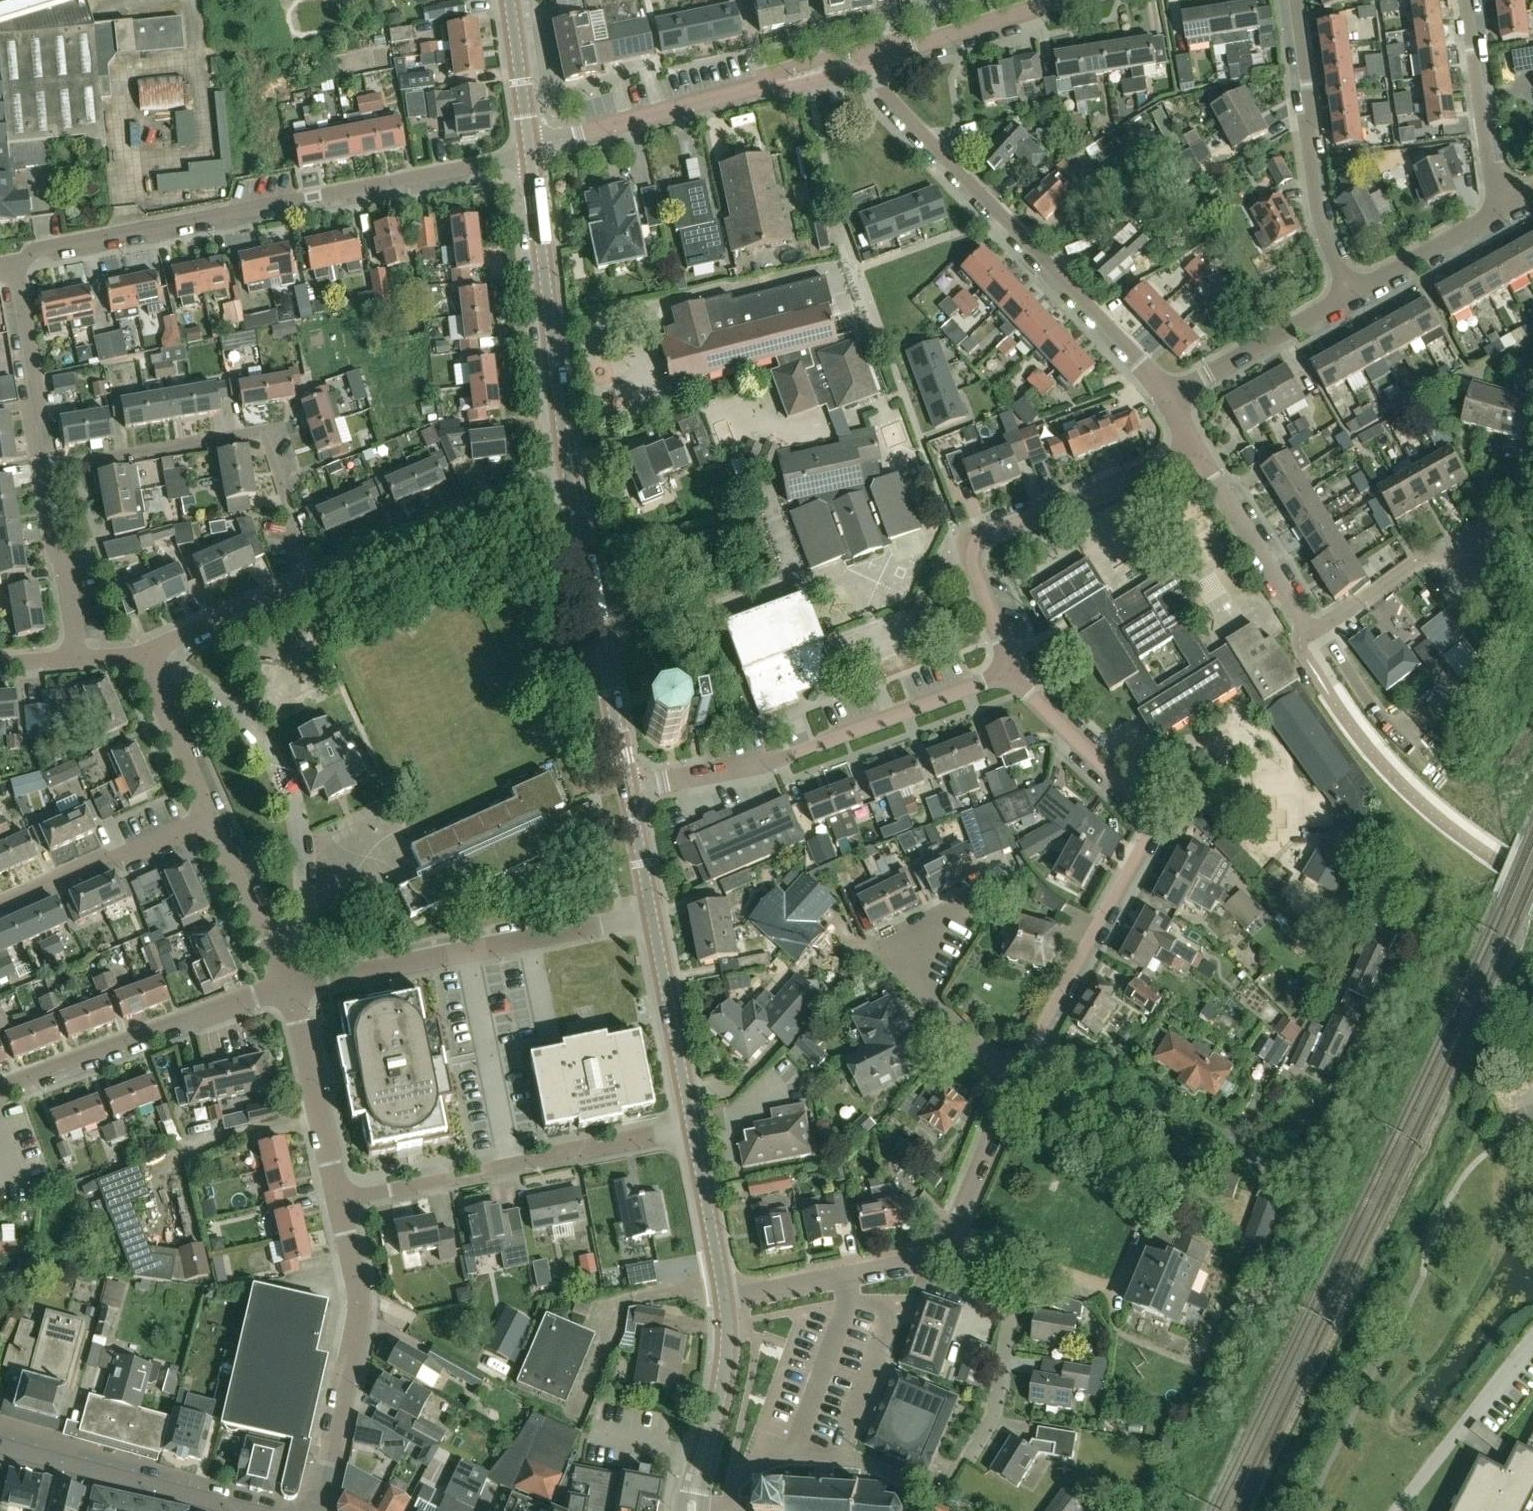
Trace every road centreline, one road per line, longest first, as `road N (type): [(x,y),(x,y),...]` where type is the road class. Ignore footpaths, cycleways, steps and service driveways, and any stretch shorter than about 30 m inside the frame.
road 1 (residential): [(11,258),(529,152)]
road 2 (residential): [(1030,1055),(1126,1070),(1247,1156),(1277,1165),(1309,1146),(1404,958)]
road 3 (residential): [(1030,1055),(1151,824),(1142,802),(1011,674)]
road 4 (residential): [(1168,395),(889,104),(868,57)]
road 5 (residential): [(309,582),(264,426),(45,466)]
road 6 (residential): [(1198,455),(980,537),(974,562),(1011,674)]
road 7 (residential): [(291,990),(651,917)]
road 8 (residential): [(529,152),(868,57)]
road 9 (residential): [(1016,1084),(880,951),(1000,879)]
road 10 (tertiary): [(573,477),(529,152)]
road 11 (residential): [(316,1510),(362,1306),(340,1203)]
road 12 (tertiary): [(629,786),(573,477)]
road 13 (residential): [(0,1090),(291,990)]
road 14 (residential): [(1350,295),(1319,220),(1297,0)]
road 15 (residential): [(309,582),(573,477)]
road 16 (residential): [(967,1456),(993,1415),(1010,1308),(920,1271),(927,1254)]
road 17 (residential): [(251,1510),(0,1444)]
road 18 (residential): [(0,910),(213,816)]
road 19 (residential): [(1011,674),(795,754)]
road 20 (residential): [(340,1203),(291,990)]
road 21 (tertiary): [(692,1510),(725,1344),(721,1295)]
road 22 (residential): [(1532,1341),(1397,1510)]
road 23 (tertiary): [(691,1126),(651,917)]
road 24 (residential): [(1497,210),(1466,0)]
road 25 (residential): [(1305,637),(1198,455)]
road 26 (residential): [(45,466),(11,258)]
road 27 (residential): [(721,1295),(927,1254)]
road 28 (residential): [(487,1172),(691,1126)]
road 29 (residential): [(1168,395),(1350,295)]
road 30 (residential): [(76,661),(45,466)]
road 31 (residential): [(868,57),(1057,0)]
road 32 (residential): [(927,1254),(952,1235),(1016,1084)]
road 33 (residential): [(291,990),(213,816)]
road 34 (residential): [(1305,637),(1461,532)]
road 35 (residential): [(145,654),(309,582)]
road 36 (residential): [(213,816),(145,654)]
road 37 (tertiary): [(721,1295),(691,1126)]
road 38 (residential): [(1350,295),(1497,210)]
road 39 (residential): [(629,786),(795,754)]
road 40 (tertiary): [(529,152),(506,0)]
road 41 (tertiary): [(651,917),(629,786)]

